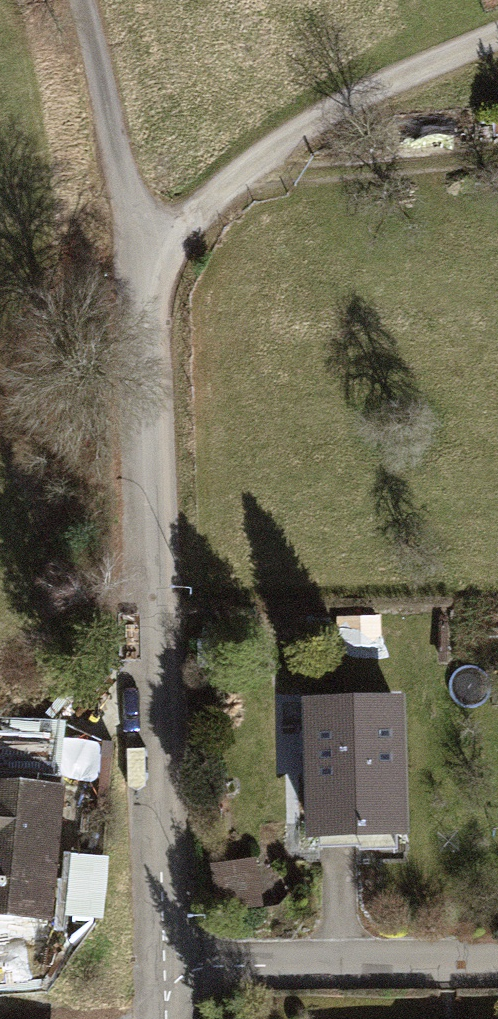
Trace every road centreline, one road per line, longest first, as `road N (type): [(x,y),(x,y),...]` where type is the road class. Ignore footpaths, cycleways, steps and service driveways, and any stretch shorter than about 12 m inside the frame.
road 1 (residential): [(168,966),(152,280)]
road 2 (residential): [(152,280),(216,205),(301,142),(497,43)]
road 3 (residential): [(168,966),(497,965)]
road 4 (residential): [(152,280),(81,0)]

